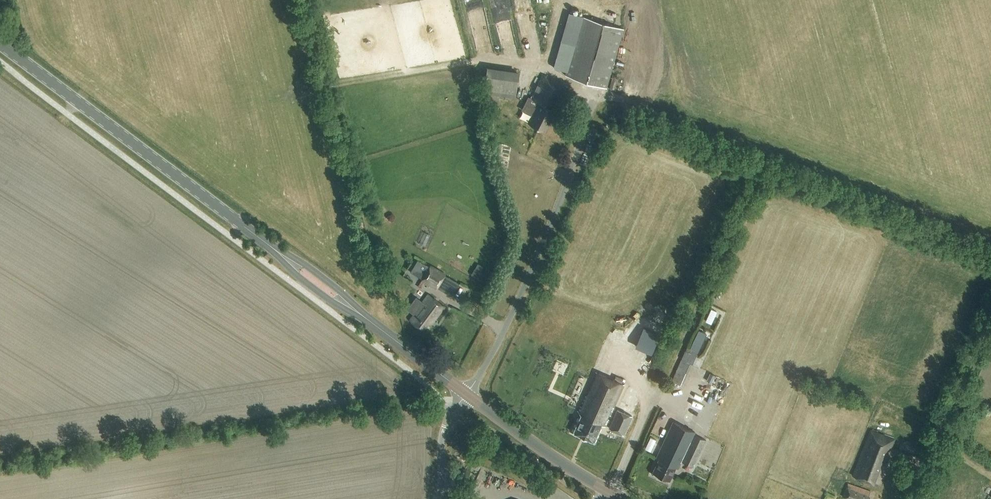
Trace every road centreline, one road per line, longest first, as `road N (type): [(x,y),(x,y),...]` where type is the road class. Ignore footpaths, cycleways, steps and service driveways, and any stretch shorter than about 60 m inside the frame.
road 1 (secondary): [(464,391),(0,44)]
road 2 (track): [(990,238),(636,103)]
road 3 (track): [(305,0),(380,273),(369,320)]
road 4 (track): [(762,148),(652,397)]
road 5 (track): [(990,320),(907,498)]
road 6 (secondary): [(611,493),(464,391)]
road 7 (track): [(479,60),(308,89)]

